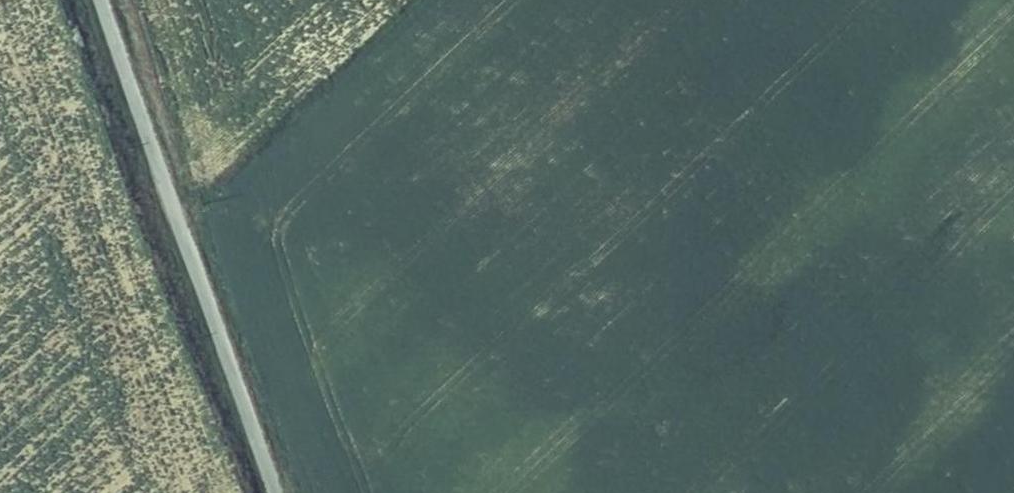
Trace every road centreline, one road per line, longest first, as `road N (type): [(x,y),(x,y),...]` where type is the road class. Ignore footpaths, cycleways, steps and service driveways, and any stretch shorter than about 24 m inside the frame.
road 1 (tertiary): [(272,492),(98,0)]

